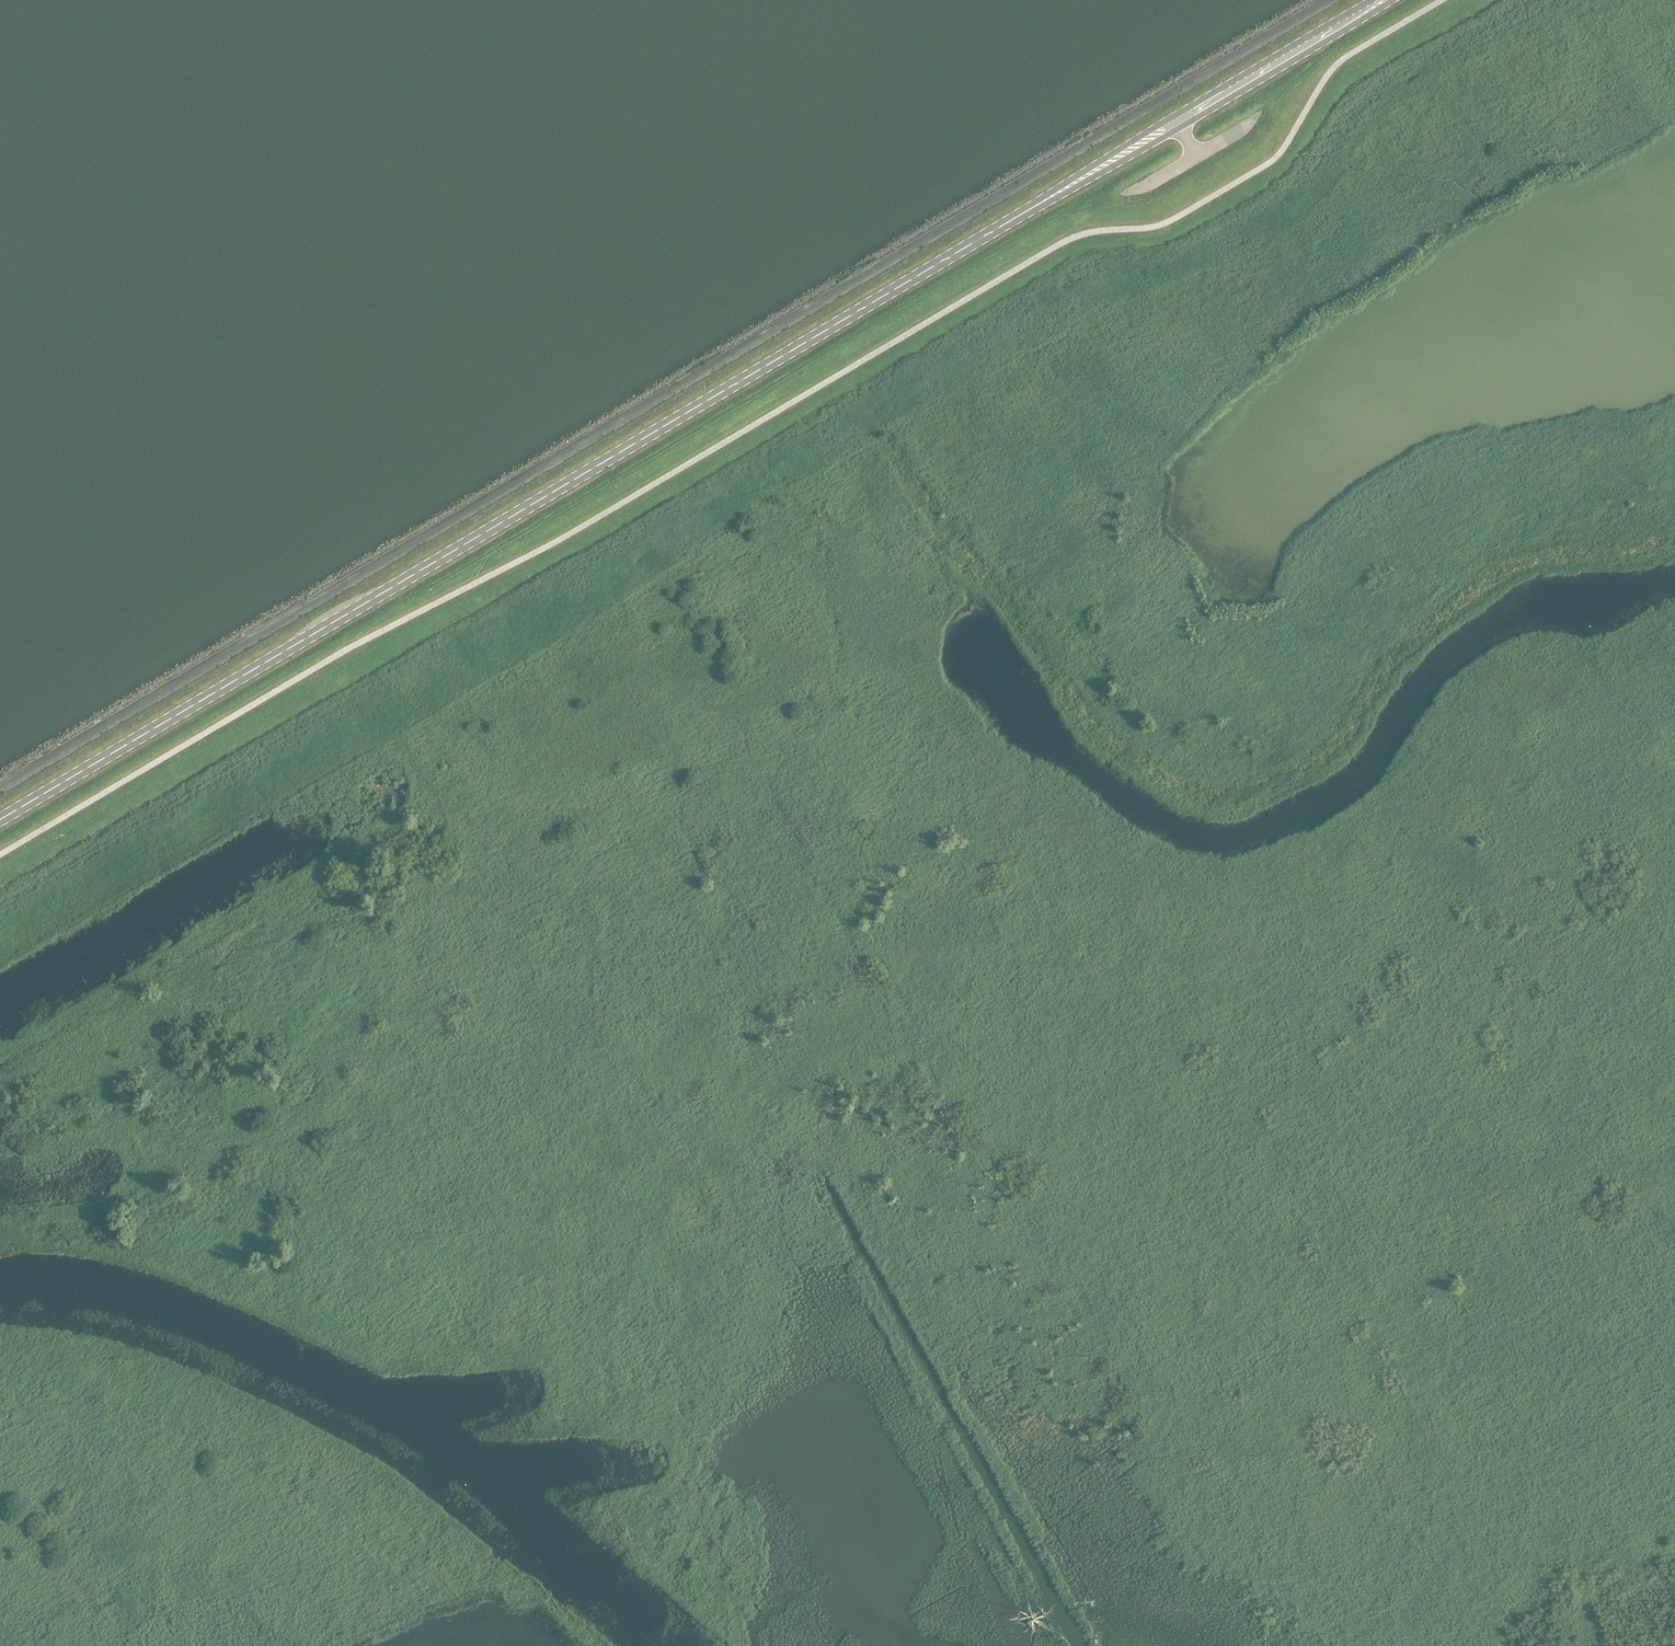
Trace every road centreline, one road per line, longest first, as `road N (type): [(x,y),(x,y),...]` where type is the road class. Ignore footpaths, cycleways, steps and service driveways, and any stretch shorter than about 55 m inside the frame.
road 1 (secondary): [(0,819),(1387,0)]

